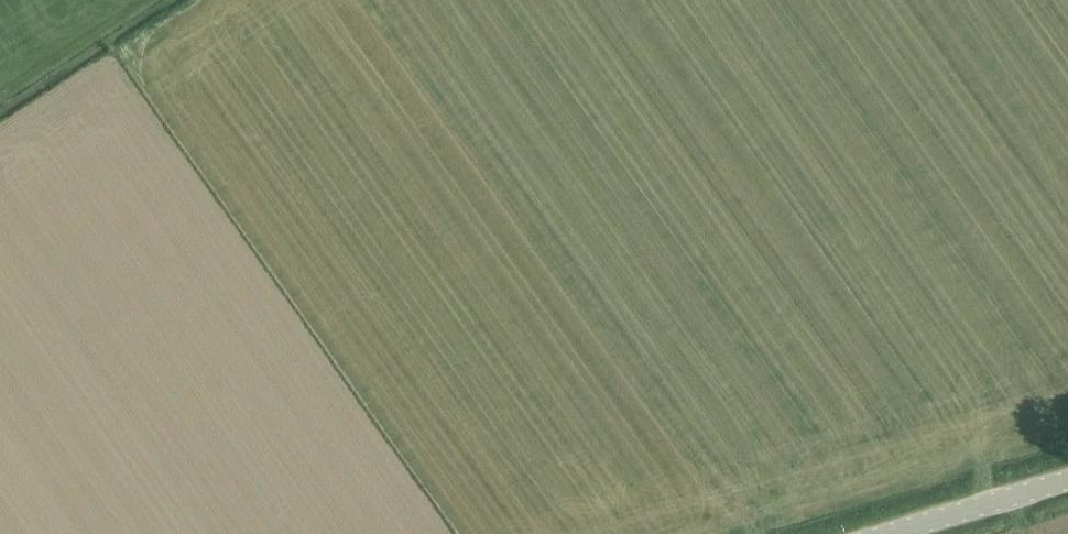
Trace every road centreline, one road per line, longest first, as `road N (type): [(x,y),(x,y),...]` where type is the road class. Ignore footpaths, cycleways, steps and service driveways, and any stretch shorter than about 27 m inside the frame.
road 1 (unclassified): [(899,533),(1067,483)]

